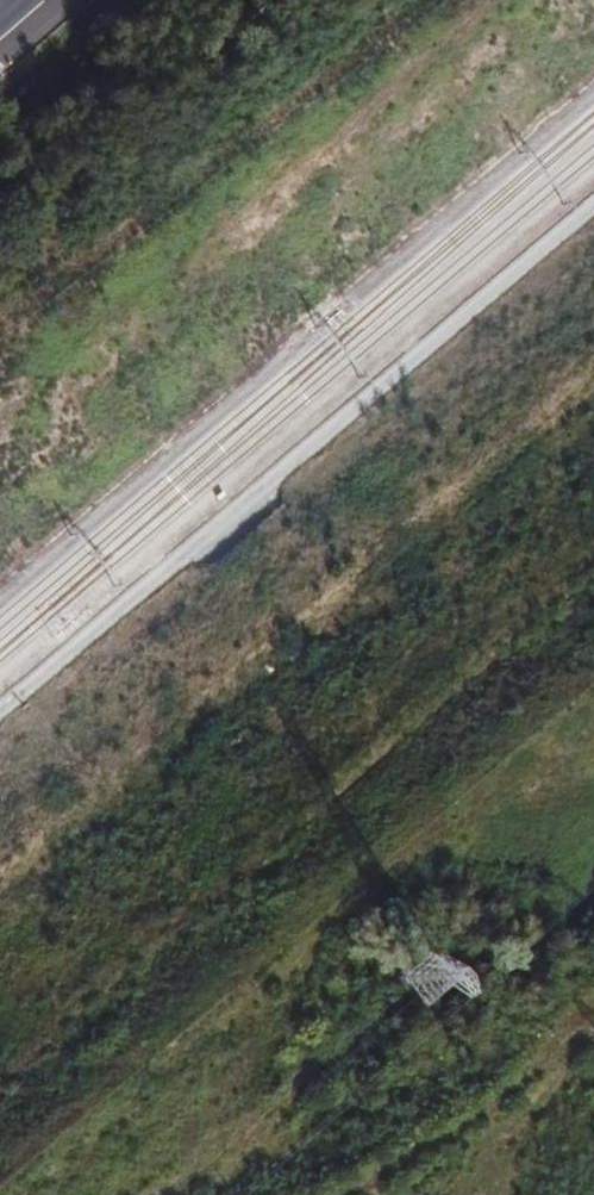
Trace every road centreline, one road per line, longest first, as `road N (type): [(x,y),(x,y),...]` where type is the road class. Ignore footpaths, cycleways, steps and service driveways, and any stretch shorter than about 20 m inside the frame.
road 1 (track): [(593,572),(0,1091)]
road 2 (track): [(0,885),(593,383)]

